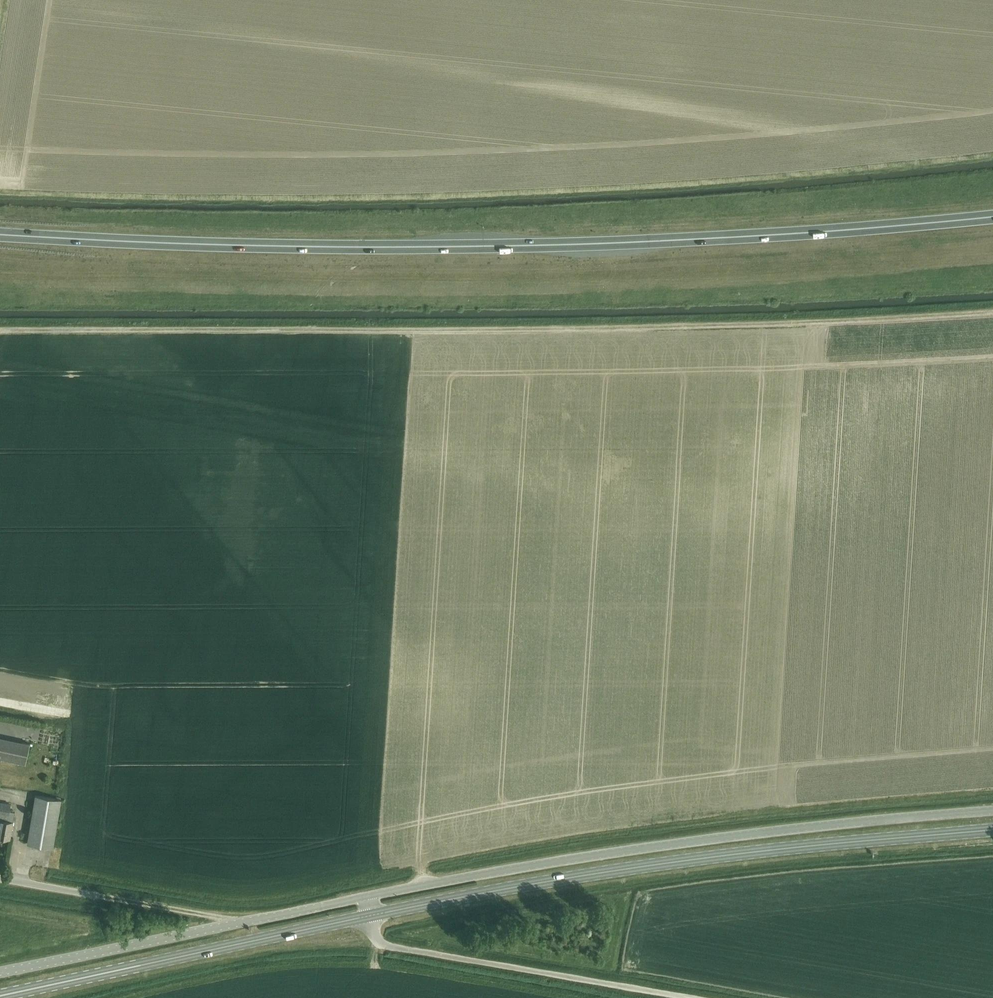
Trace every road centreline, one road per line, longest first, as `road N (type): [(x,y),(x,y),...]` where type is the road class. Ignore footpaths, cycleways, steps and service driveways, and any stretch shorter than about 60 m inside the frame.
road 1 (secondary): [(0,996),(500,890),(781,849),(992,829)]
road 2 (unclassified): [(992,810),(553,862),(0,972)]
road 3 (trunk): [(992,216),(522,246),(281,246),(0,234)]
road 4 (track): [(0,331),(474,331),(992,311)]
road 5 (track): [(691,997),(378,943),(363,897)]
road 6 (track): [(100,896),(237,923)]

